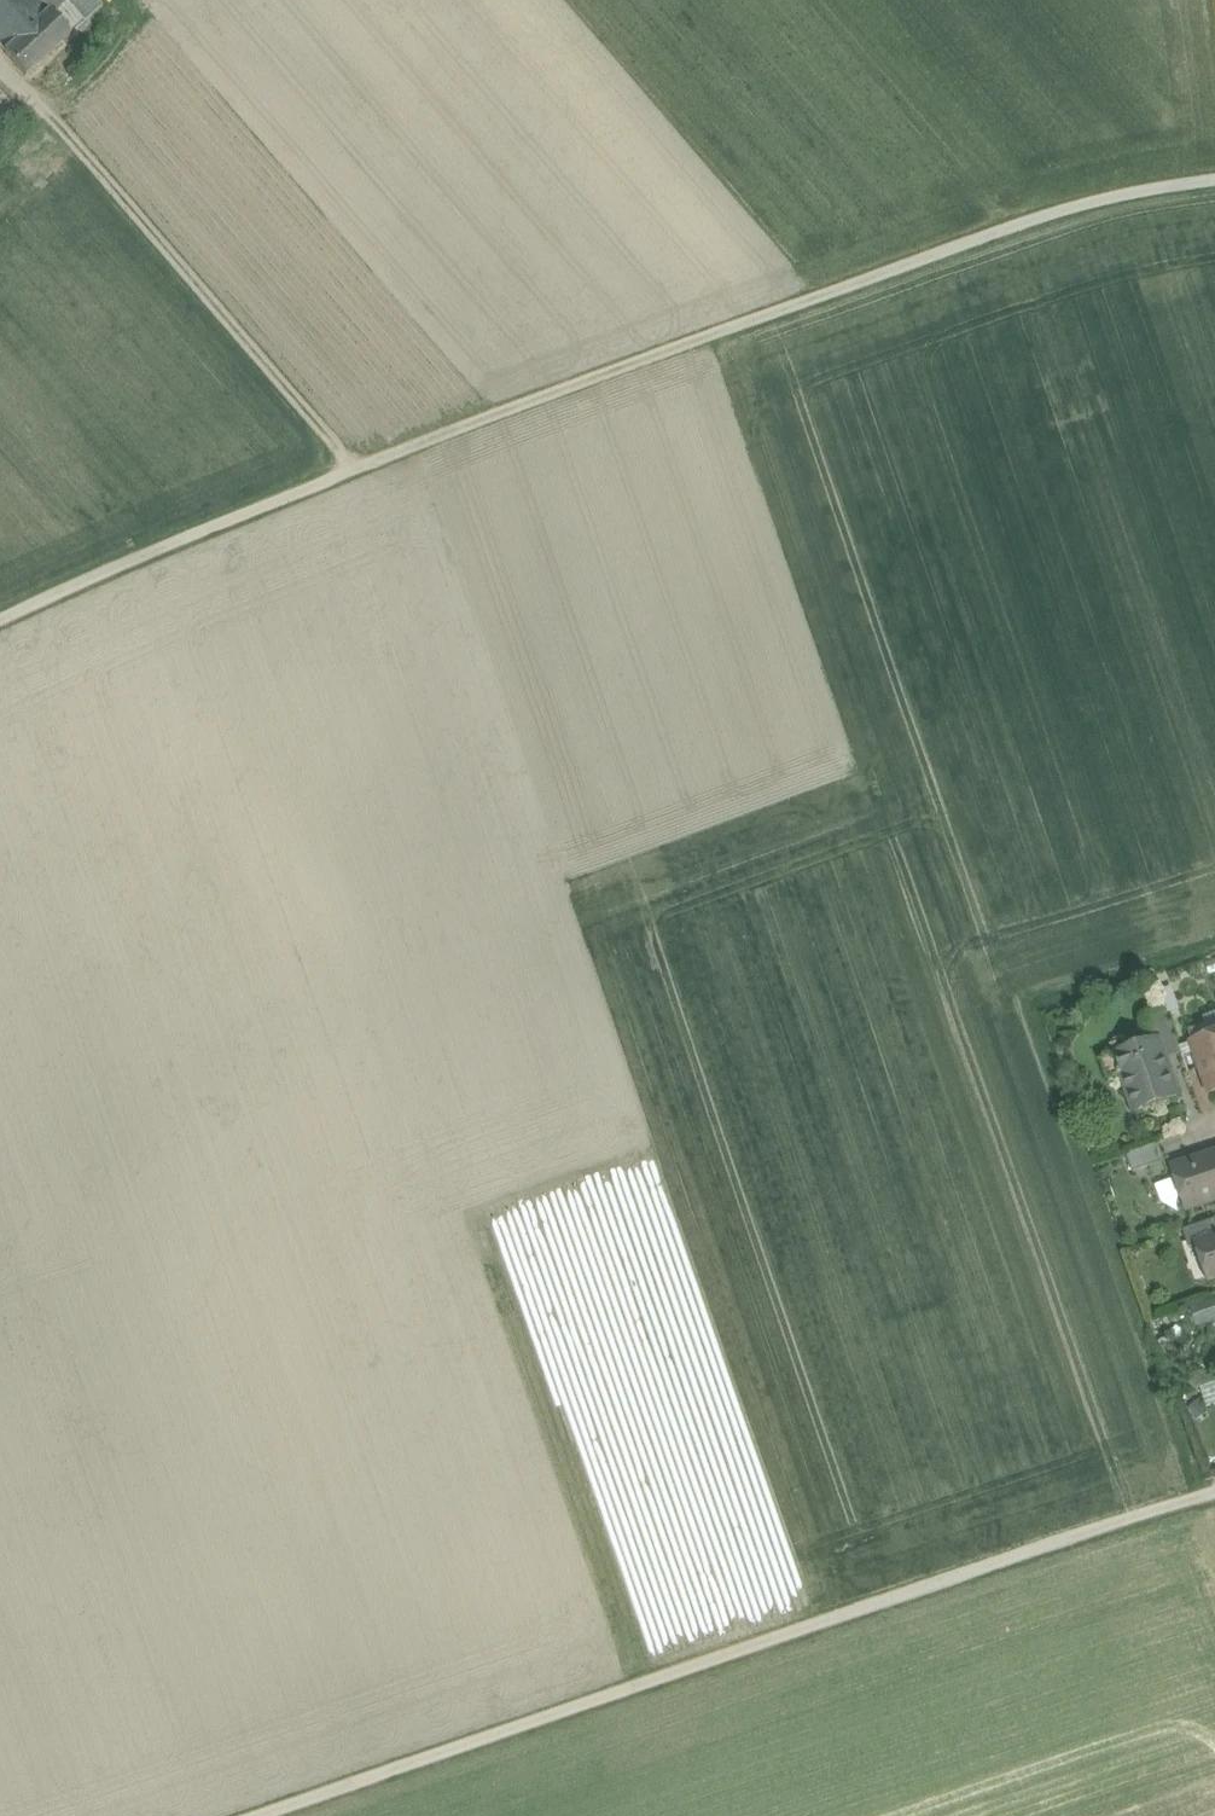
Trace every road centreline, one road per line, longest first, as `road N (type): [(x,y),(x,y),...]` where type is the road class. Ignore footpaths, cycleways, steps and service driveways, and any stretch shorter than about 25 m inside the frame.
road 1 (track): [(1214,184),(1072,211),(350,464),(0,618)]
road 2 (track): [(267,1815),(1214,1492)]

